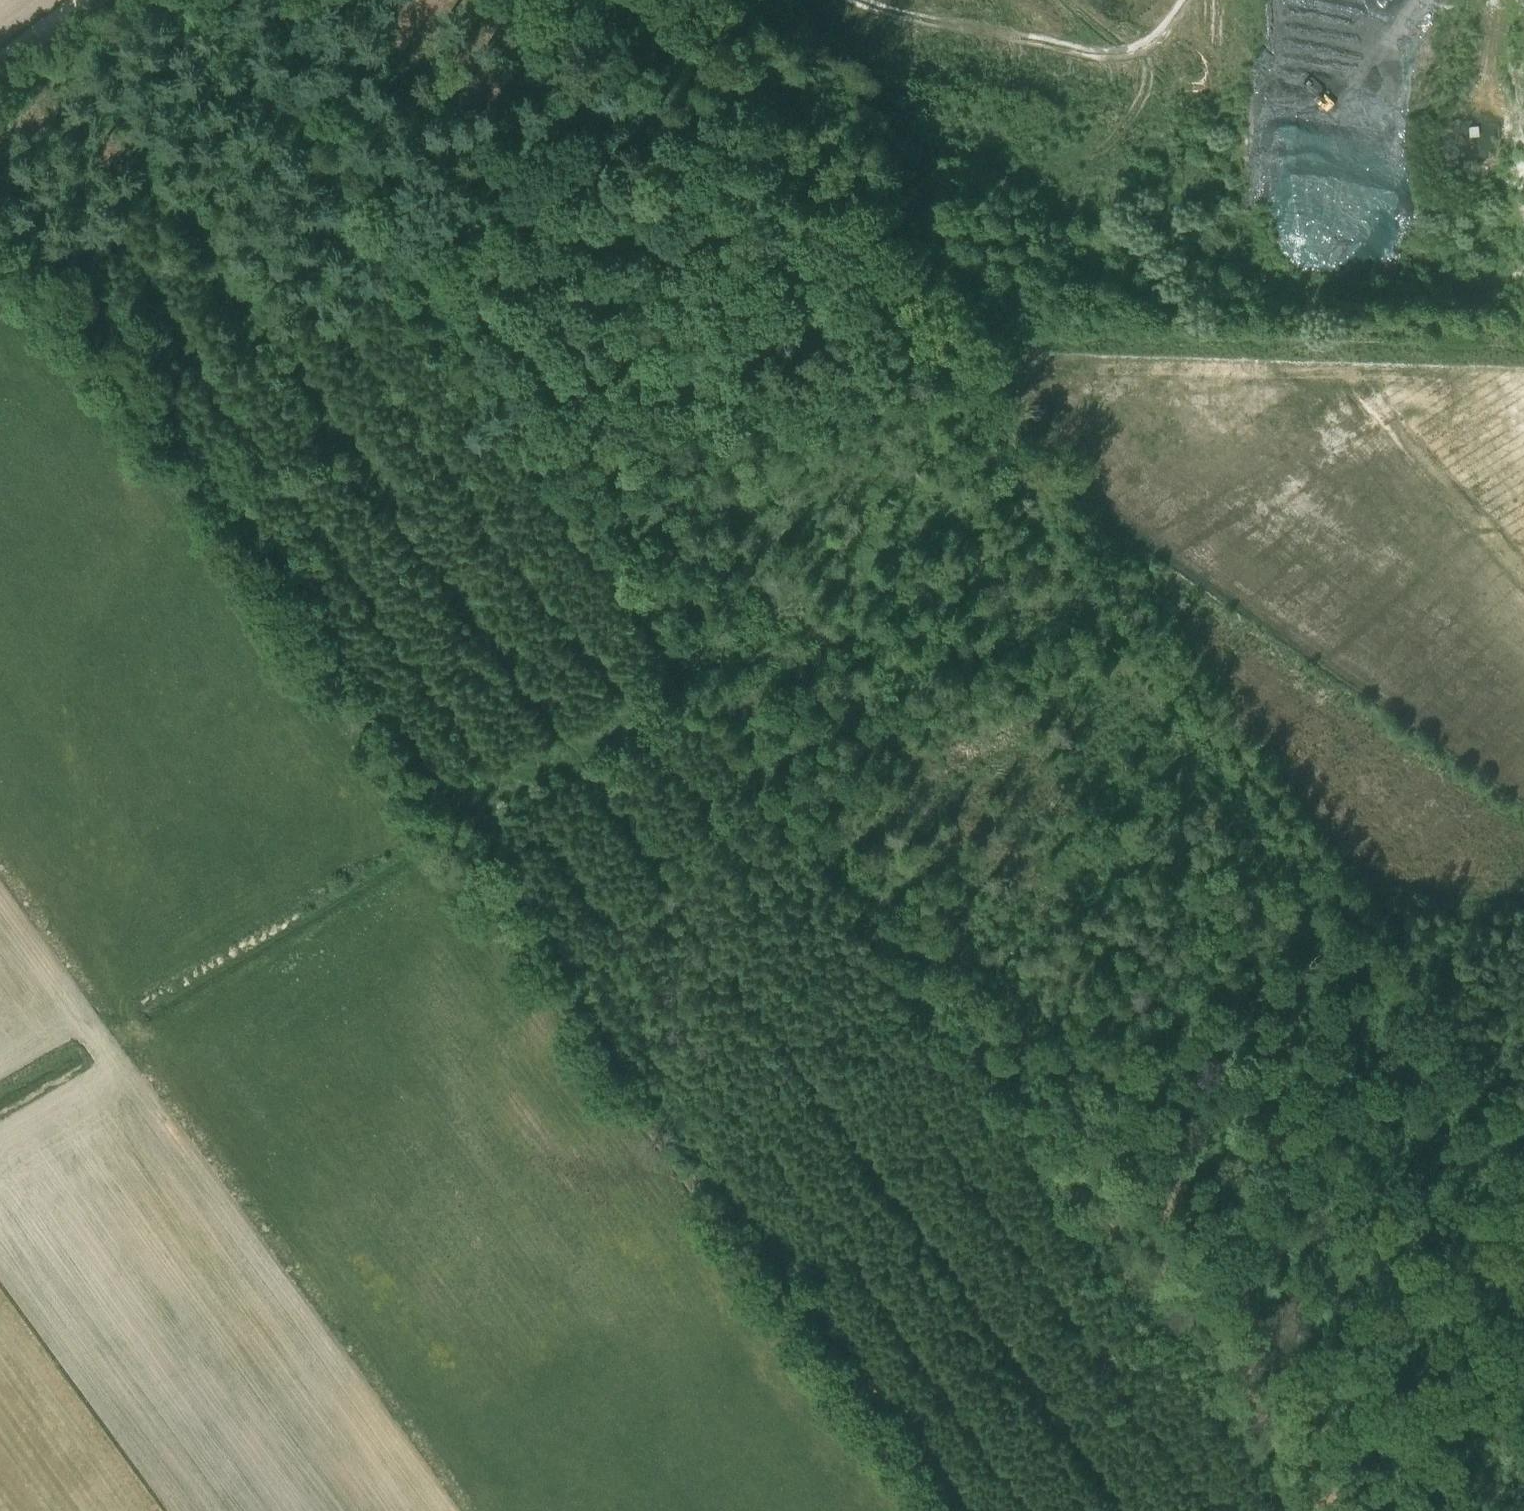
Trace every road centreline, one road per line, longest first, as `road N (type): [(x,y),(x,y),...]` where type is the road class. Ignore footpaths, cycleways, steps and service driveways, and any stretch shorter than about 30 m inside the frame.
road 1 (track): [(690,0),(1181,669),(1523,1117)]

